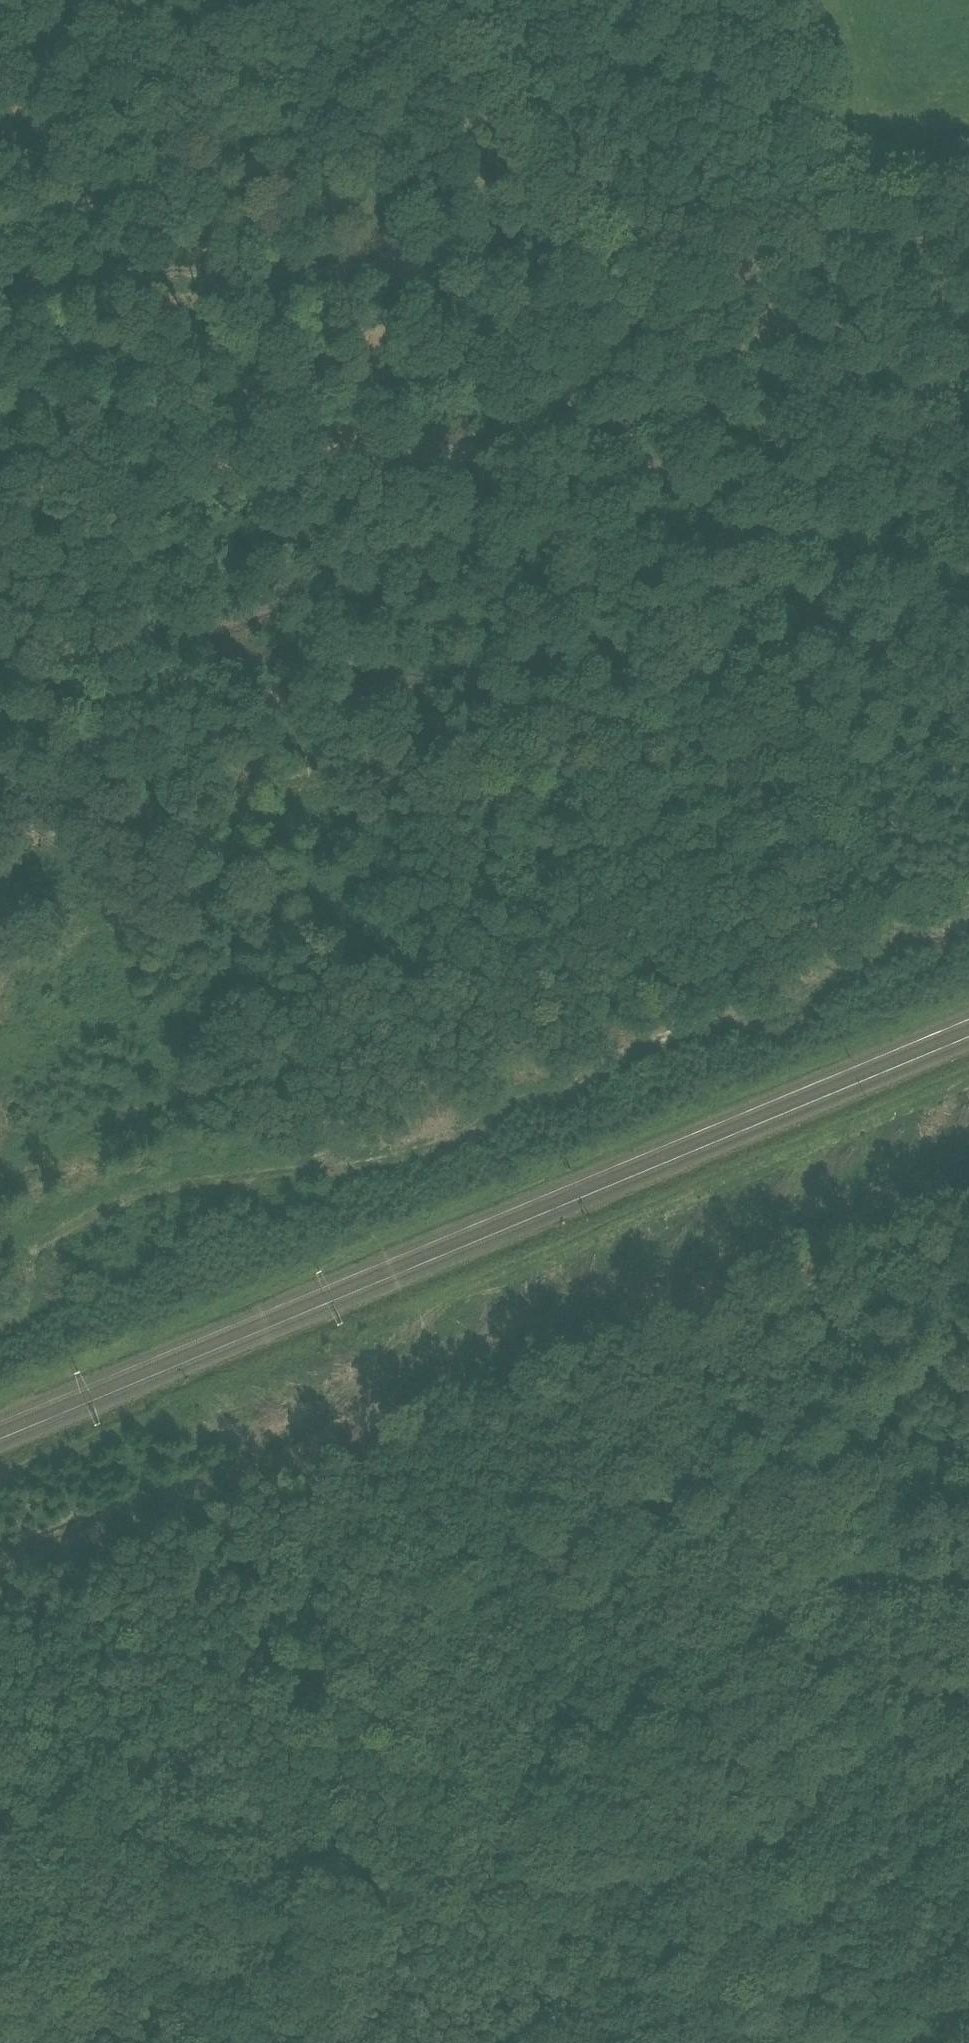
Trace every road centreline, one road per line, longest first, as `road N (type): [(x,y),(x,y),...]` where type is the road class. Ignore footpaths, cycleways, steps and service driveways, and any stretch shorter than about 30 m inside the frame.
road 1 (track): [(0,270),(346,269)]
road 2 (track): [(408,0),(485,153),(504,216)]
road 3 (track): [(504,216),(451,246),(346,269)]

